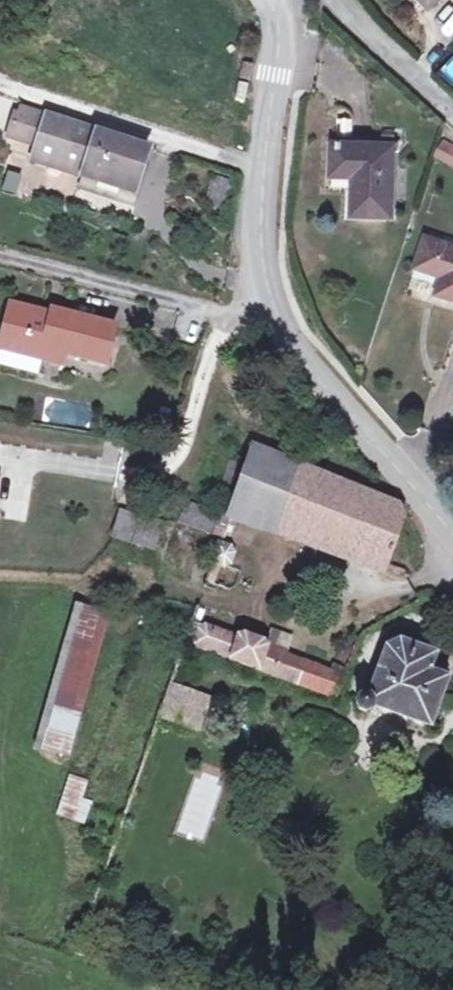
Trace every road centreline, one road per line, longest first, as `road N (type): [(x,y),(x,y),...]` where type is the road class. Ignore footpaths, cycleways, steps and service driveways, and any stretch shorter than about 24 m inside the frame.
road 1 (tertiary): [(273,0),(283,33),(260,226),(279,322),(452,535)]

